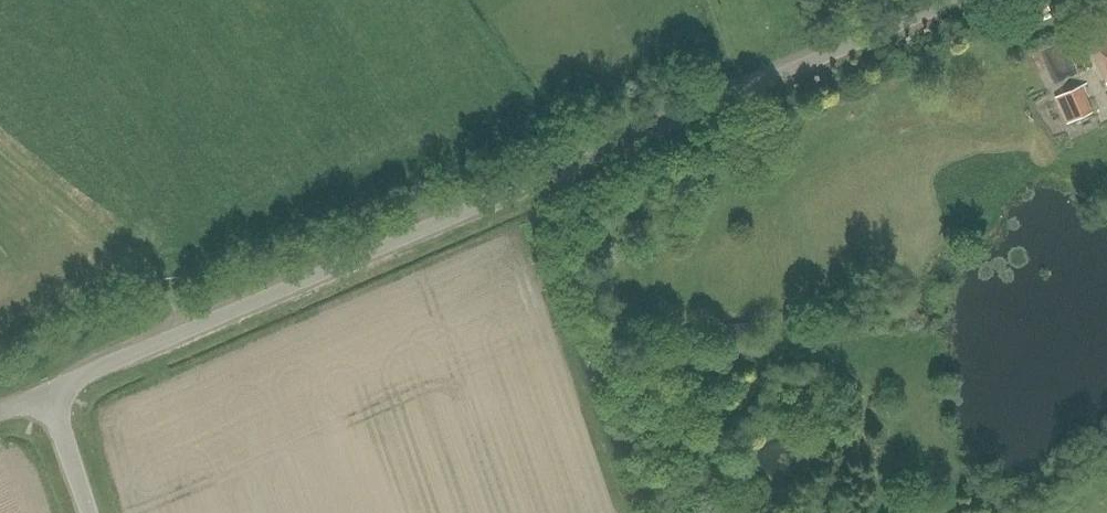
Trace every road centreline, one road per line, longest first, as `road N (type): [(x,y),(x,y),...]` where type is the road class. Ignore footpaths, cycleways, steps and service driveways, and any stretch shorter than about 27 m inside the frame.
road 1 (unclassified): [(50,392),(956,0)]
road 2 (unclassified): [(91,512),(50,392)]

